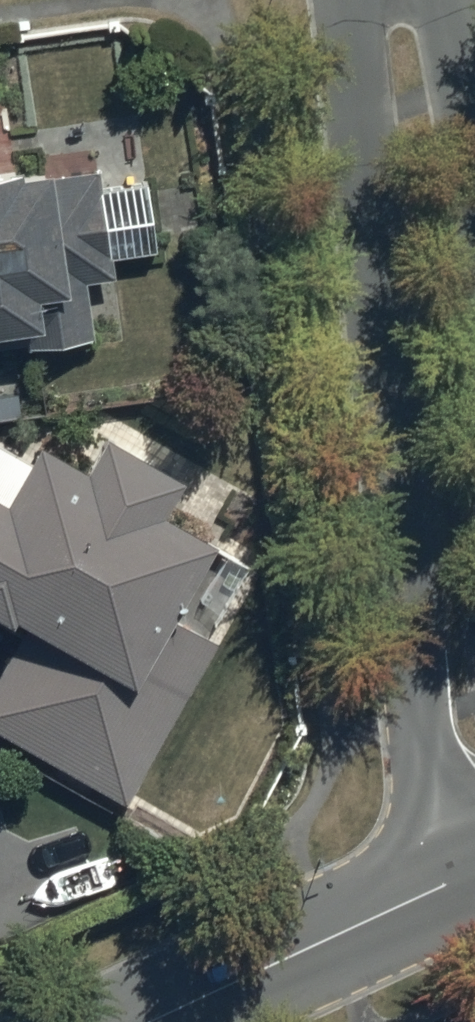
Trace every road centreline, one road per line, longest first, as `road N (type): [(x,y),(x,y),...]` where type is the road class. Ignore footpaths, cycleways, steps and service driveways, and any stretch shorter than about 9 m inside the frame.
road 1 (residential): [(441,880),(347,69),(355,0)]
road 2 (tertiary): [(145,1021),(441,880)]
road 3 (residential): [(427,0),(450,53),(474,176)]

